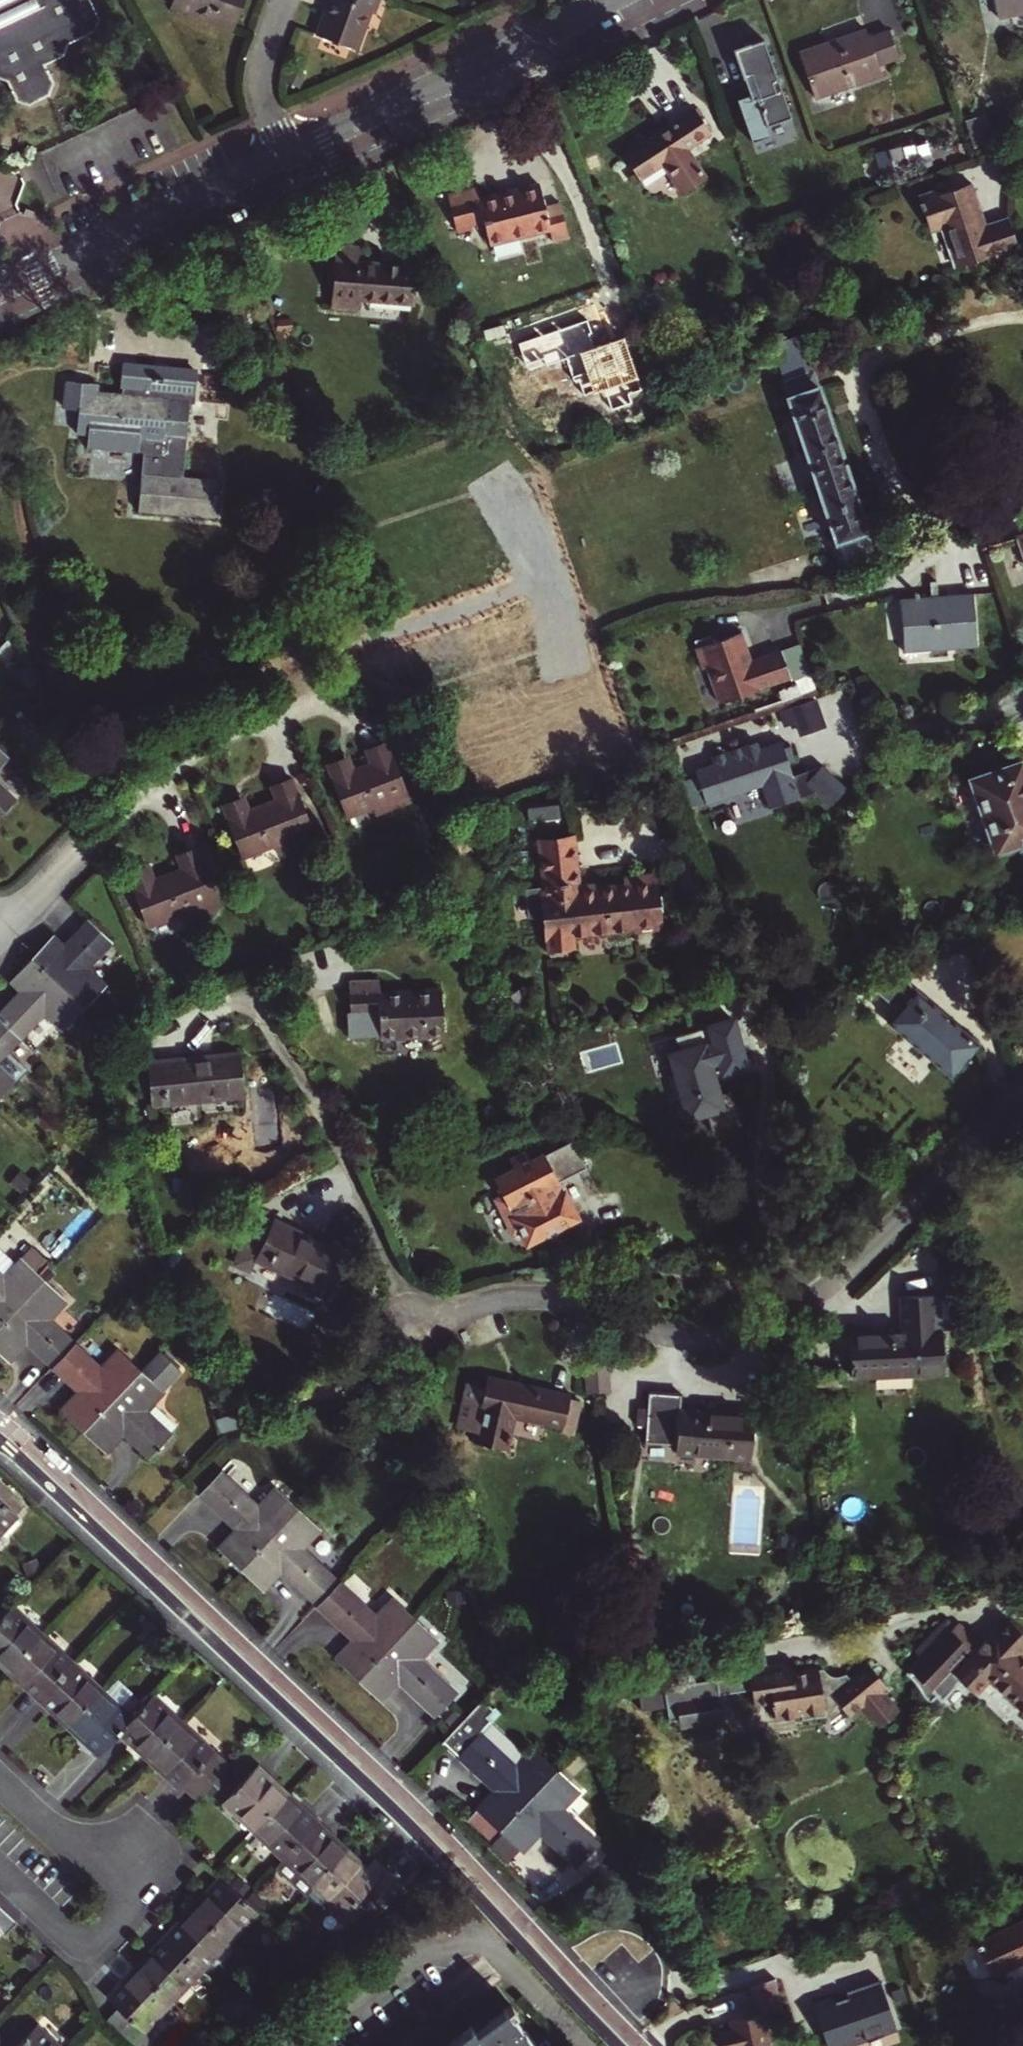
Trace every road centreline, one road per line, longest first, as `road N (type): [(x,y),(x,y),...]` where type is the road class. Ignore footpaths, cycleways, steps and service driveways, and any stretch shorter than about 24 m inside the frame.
road 1 (residential): [(0,1436),(381,1788),(629,2045)]
road 2 (residential): [(420,1330),(524,1298),(681,1328),(738,1327),(783,1315),(843,1277),(1022,1106)]
road 3 (residential): [(0,940),(175,767),(249,714),(314,689)]
road 4 (residential): [(0,1779),(130,1900),(85,1950),(0,1874)]
road 5 (residential): [(290,155),(613,0)]
road 6 (residential): [(0,292),(290,155)]
road 7 (residential): [(290,155),(262,69),(283,0)]

